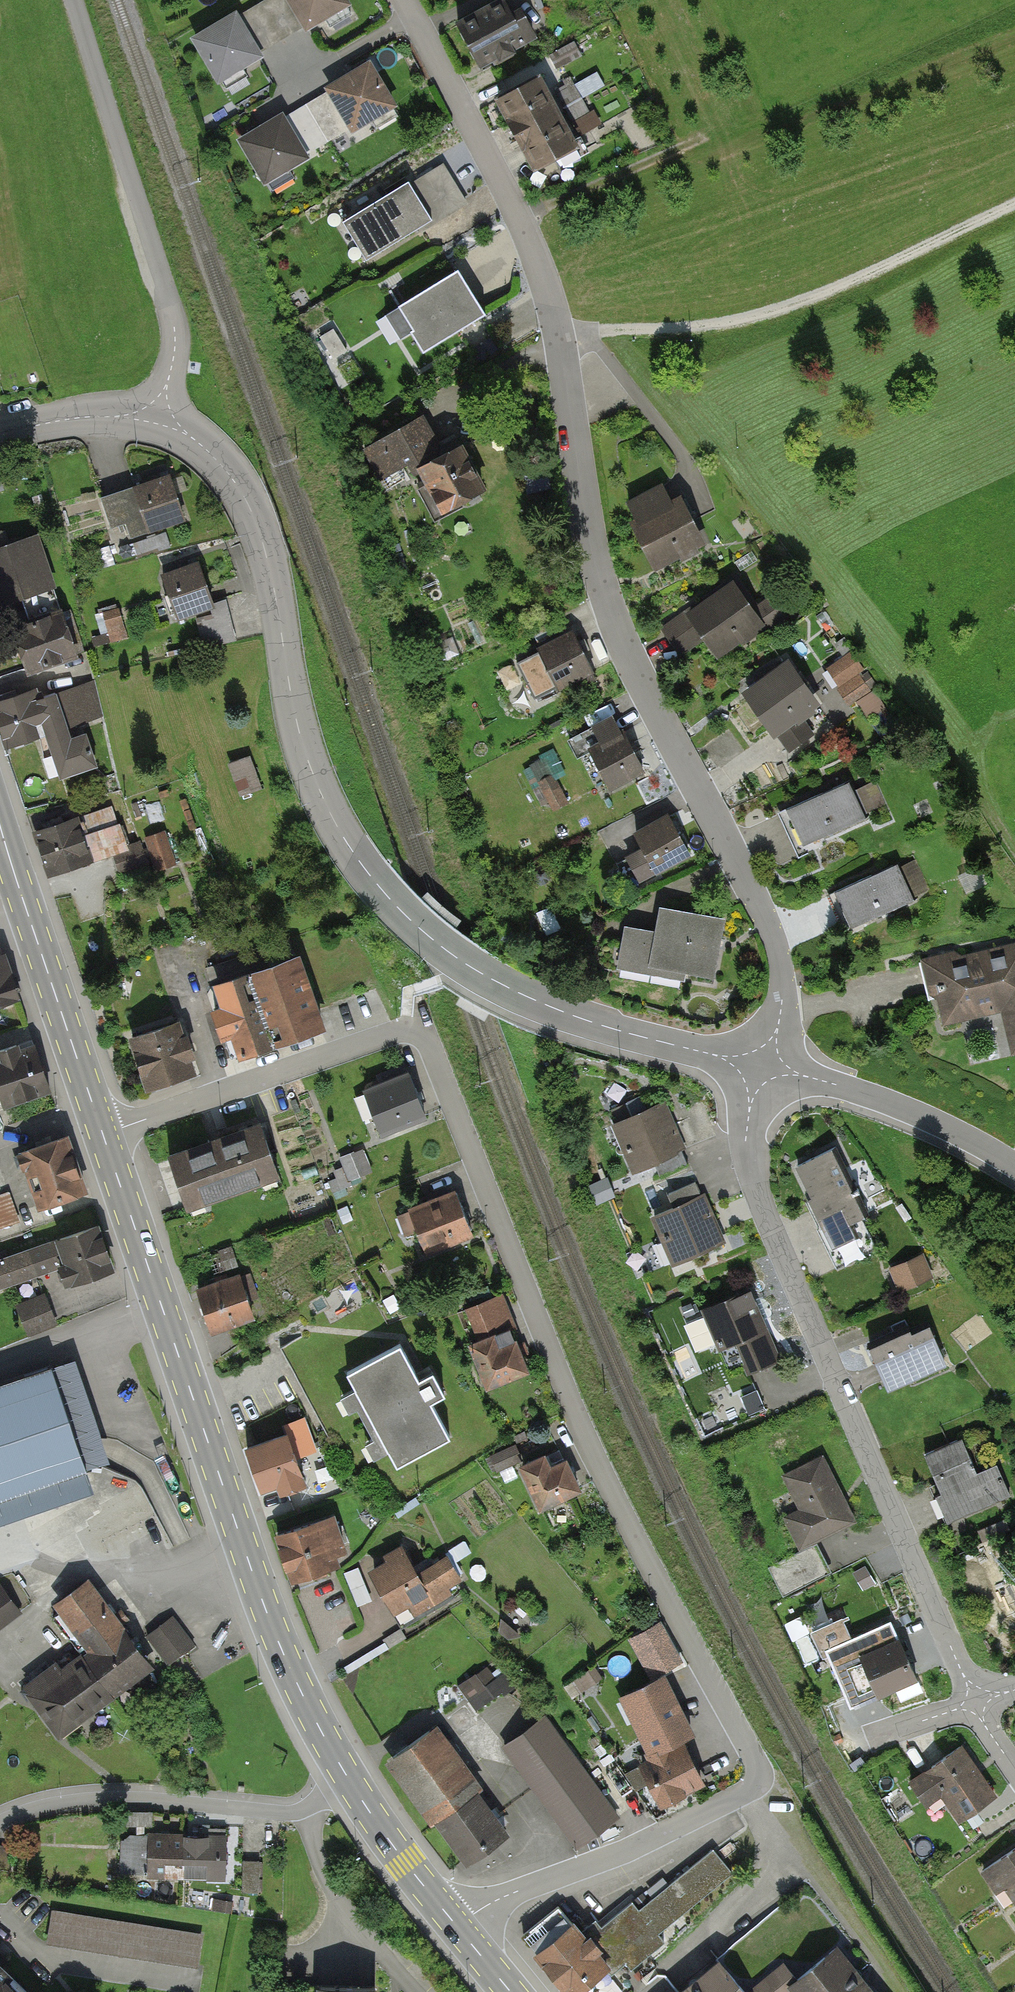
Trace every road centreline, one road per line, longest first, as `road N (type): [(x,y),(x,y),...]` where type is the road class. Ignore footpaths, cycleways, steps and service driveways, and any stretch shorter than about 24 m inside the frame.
road 1 (residential): [(104,1134),(406,1029),(425,1036),(592,1454),(756,1761),(746,1791),(457,1925)]
road 2 (residential): [(405,0),(550,290),(612,619),(771,927),(784,993),(761,1066)]
road 3 (residential): [(159,412),(216,460),(251,510),(273,576),(312,774),(386,894),(466,964),(550,1007),(761,1066)]
road 4 (secondary): [(351,1783),(266,1609),(104,1134)]
road 5 (residential): [(977,1699),(759,1196),(745,1143),(761,1066)]
road 6 (track): [(561,334),(703,328),(785,310),(1014,207)]
road 7 (residential): [(72,0),(175,327),(159,412)]
road 8 (residential): [(351,1783),(293,1811),(79,1800),(0,1822)]
road 9 (secondary): [(104,1134),(0,834)]
road 10 (residential): [(761,1066),(900,1108),(1014,1173)]
road 11 (secondary): [(457,1925),(351,1783)]
road 12 (residential): [(0,433),(159,412)]
road 13 (track): [(1014,850),(932,730)]

